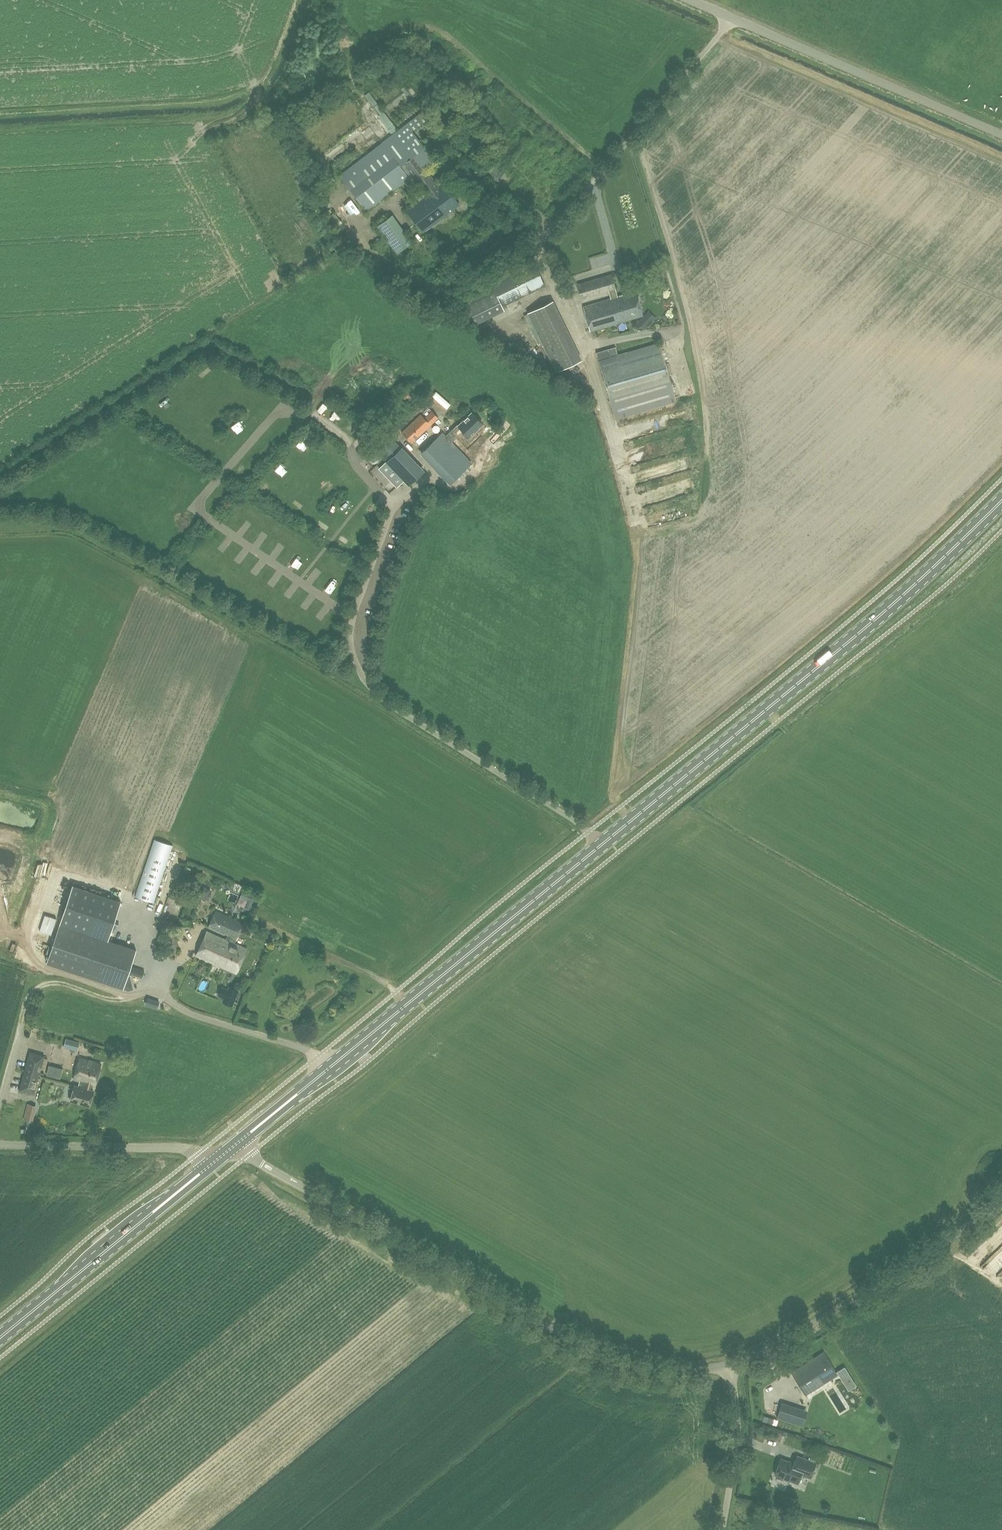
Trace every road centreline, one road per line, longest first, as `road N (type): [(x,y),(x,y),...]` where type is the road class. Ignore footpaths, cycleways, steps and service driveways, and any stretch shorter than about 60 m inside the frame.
road 1 (primary): [(236,1144),(874,622),(1001,500)]
road 2 (unclassified): [(728,1366),(651,1368),(579,1344),(236,1144)]
road 3 (unclassified): [(1001,136),(694,0)]
road 4 (unclassified): [(728,1366),(895,1269),(1001,1184)]
road 5 (primary): [(0,1338),(210,1166)]
road 6 (unclassified): [(210,1166),(182,1149),(0,1146)]

